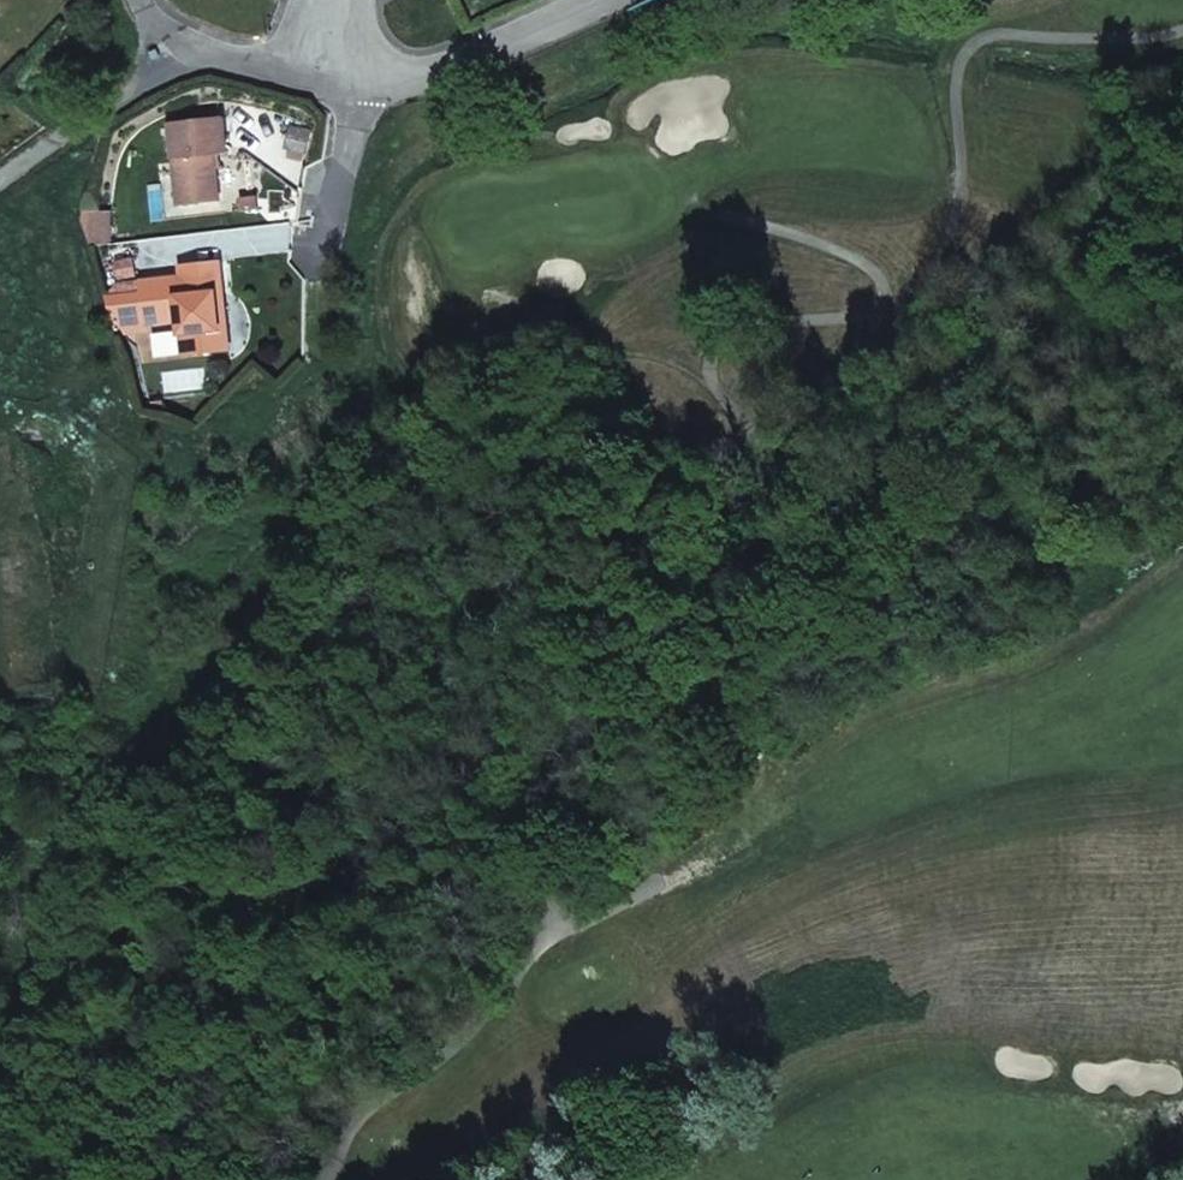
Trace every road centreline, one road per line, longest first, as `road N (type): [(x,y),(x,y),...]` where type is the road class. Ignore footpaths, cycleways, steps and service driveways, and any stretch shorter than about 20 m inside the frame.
road 1 (residential): [(0,167),(191,44),(326,53)]
road 2 (residential): [(326,53),(430,67),(590,0)]

